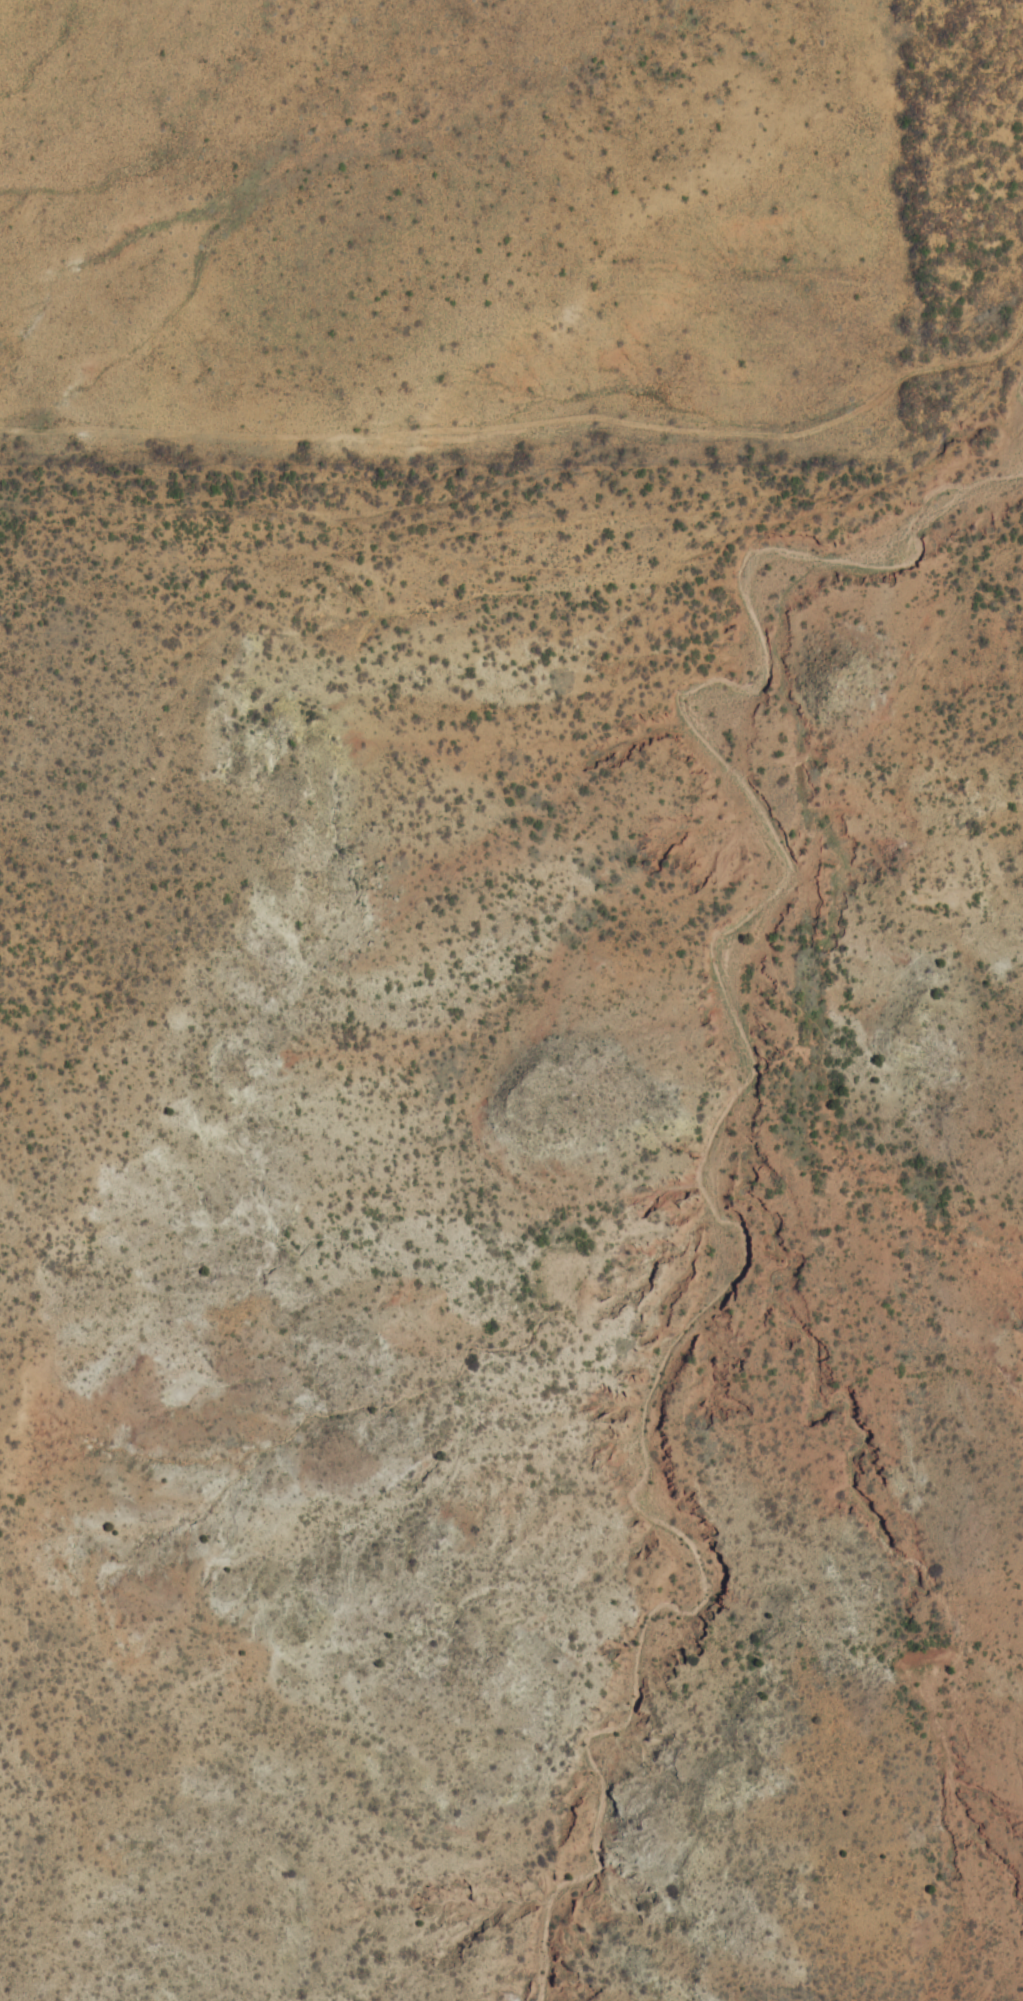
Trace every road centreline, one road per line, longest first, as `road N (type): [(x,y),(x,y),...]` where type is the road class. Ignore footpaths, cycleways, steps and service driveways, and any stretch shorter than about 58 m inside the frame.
road 1 (residential): [(923,362),(1012,326),(1012,305),(1022,290)]

